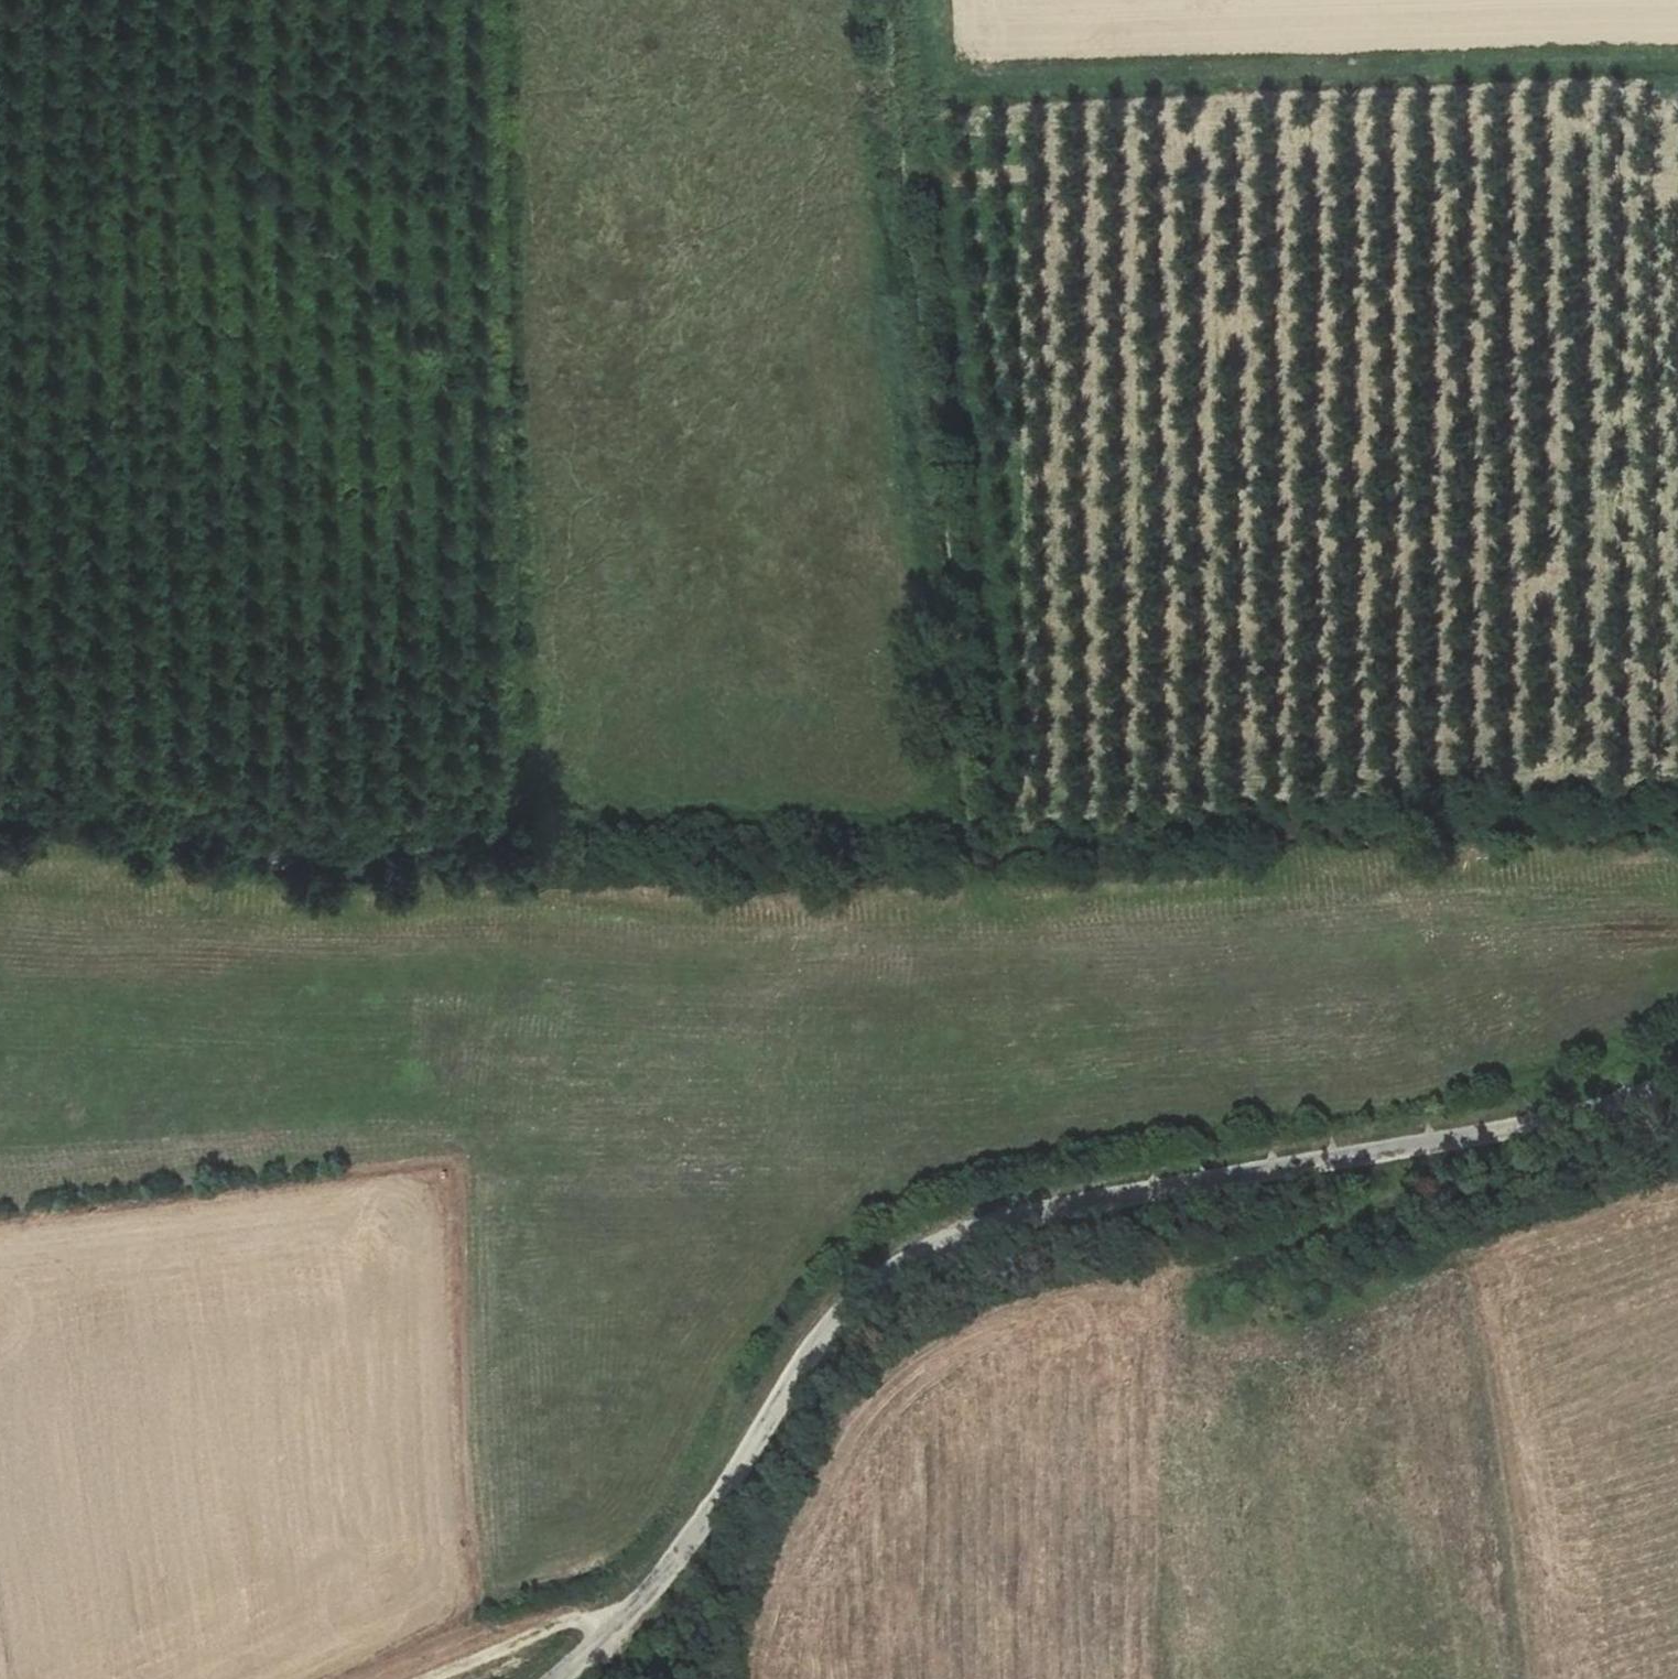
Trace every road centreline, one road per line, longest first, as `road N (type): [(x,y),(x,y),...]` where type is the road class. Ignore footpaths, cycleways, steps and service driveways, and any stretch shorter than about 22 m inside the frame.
road 1 (unclassified): [(557,1678),(646,1596),(816,1344),(883,1275),(921,1249),(1024,1217),(1575,1114),(1677,1079)]
road 2 (track): [(428,1678),(552,1625),(574,1620),(612,1632)]

